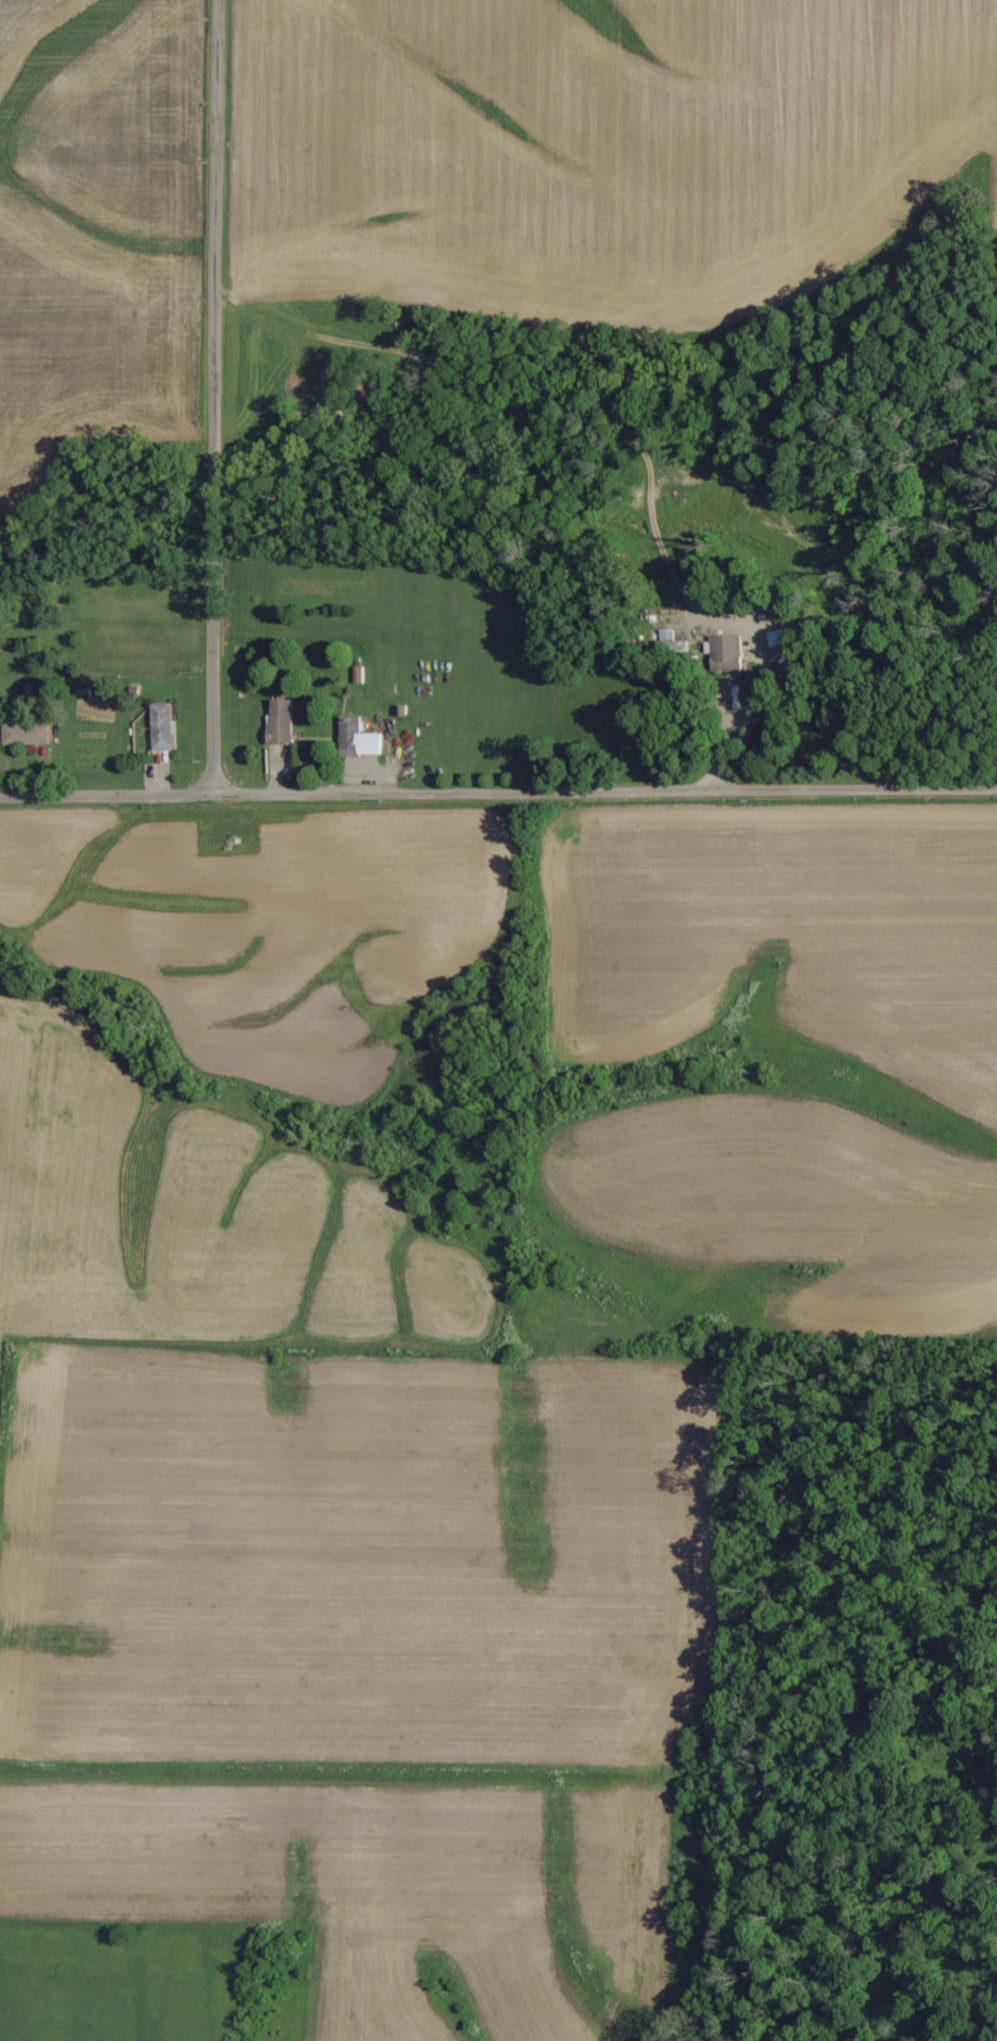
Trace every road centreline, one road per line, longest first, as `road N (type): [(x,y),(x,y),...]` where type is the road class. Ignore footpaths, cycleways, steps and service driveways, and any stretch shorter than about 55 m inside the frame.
road 1 (residential): [(996,782),(0,790)]
road 2 (residential): [(214,789),(216,0)]

